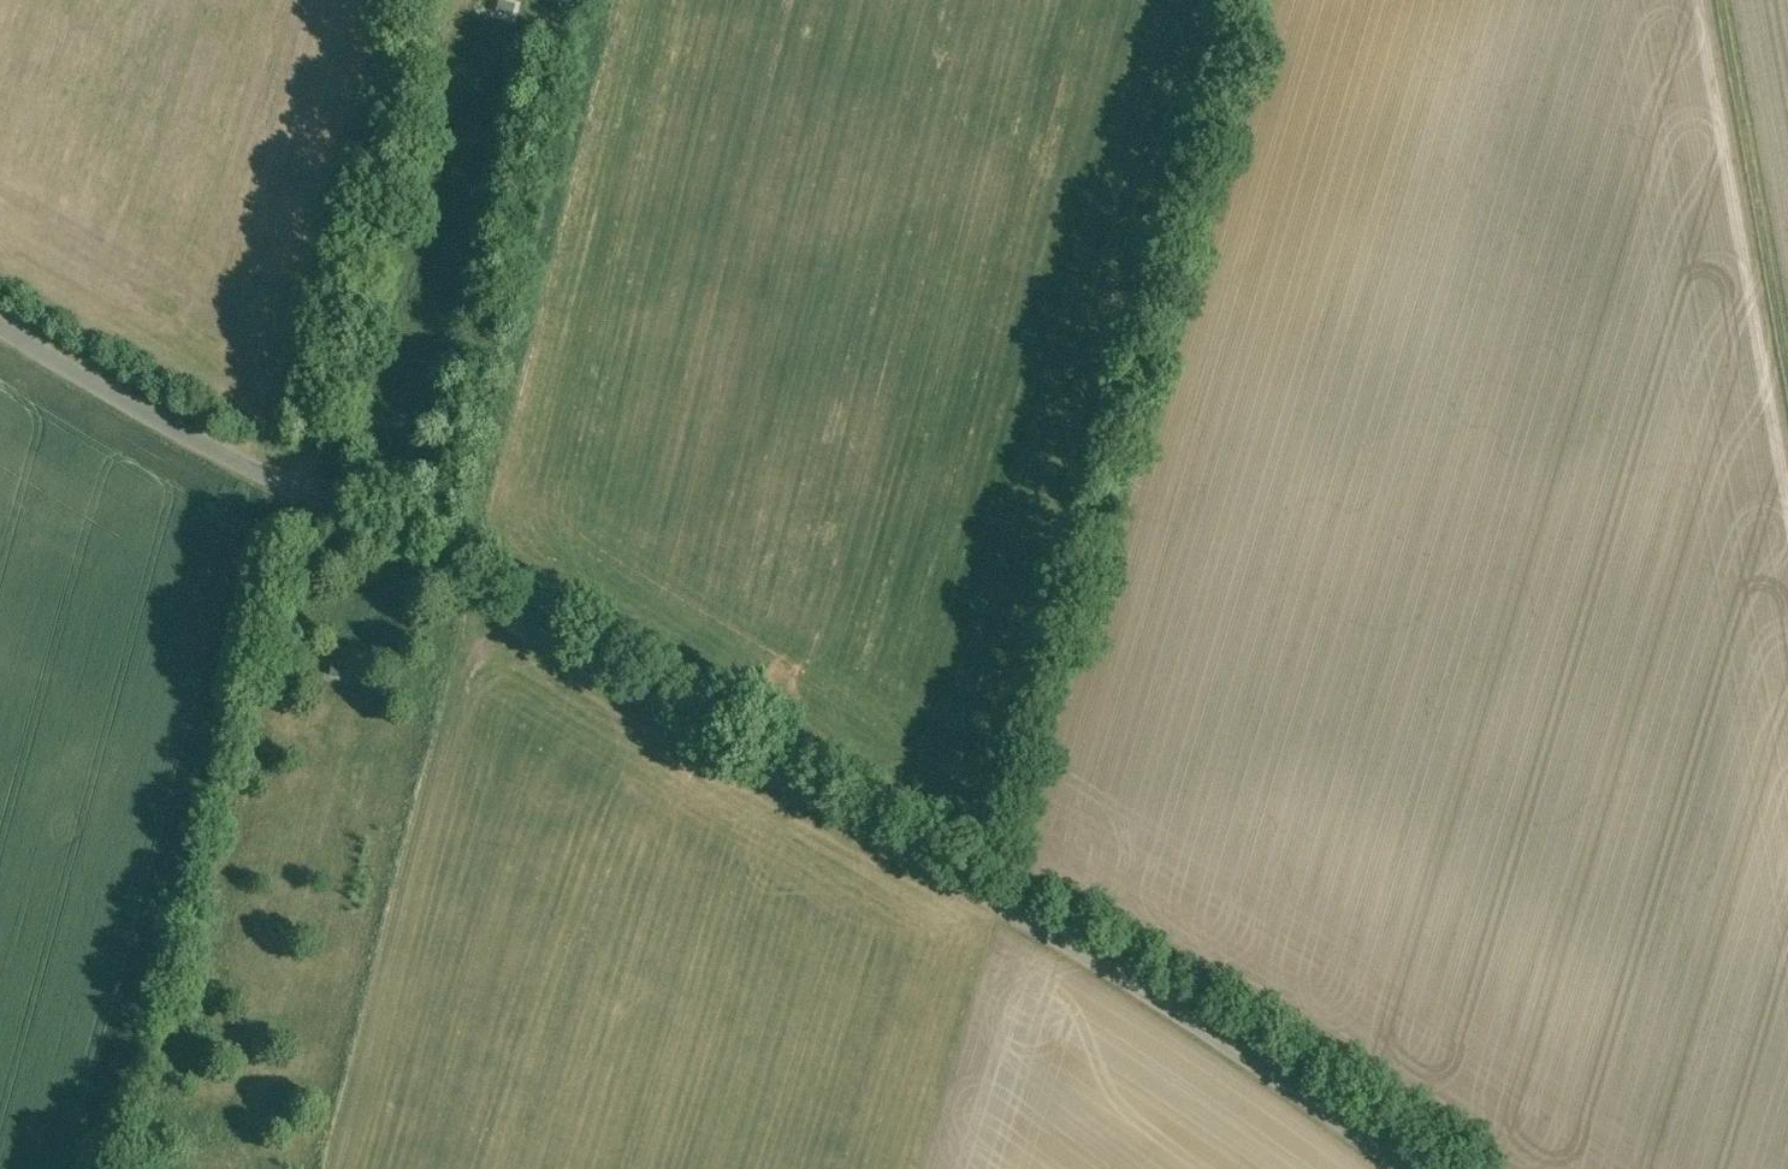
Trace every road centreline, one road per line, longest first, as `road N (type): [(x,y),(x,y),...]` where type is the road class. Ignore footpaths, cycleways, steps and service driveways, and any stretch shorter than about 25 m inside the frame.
road 1 (unclassified): [(1426,1168),(1219,1021),(0,301)]
road 2 (track): [(1702,0),(1787,468)]

